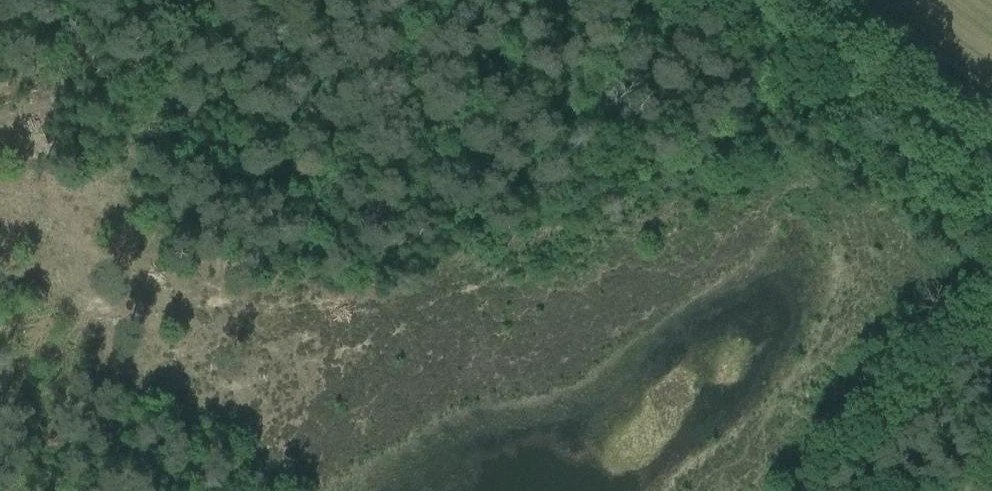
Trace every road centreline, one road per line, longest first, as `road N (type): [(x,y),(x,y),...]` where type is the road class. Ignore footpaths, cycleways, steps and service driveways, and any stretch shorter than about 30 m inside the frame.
road 1 (track): [(991,159),(751,0)]

